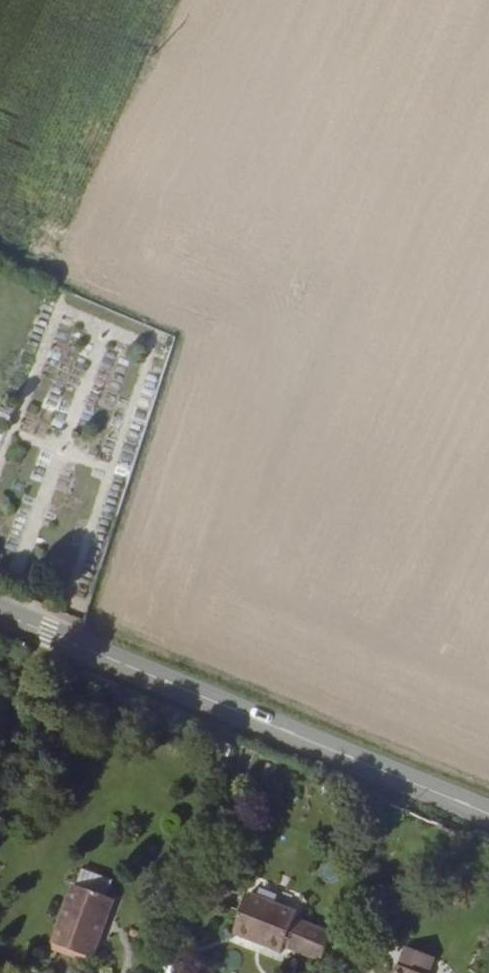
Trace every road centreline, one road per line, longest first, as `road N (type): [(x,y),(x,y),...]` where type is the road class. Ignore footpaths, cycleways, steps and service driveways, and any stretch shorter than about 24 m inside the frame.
road 1 (tertiary): [(488,816),(0,613)]

